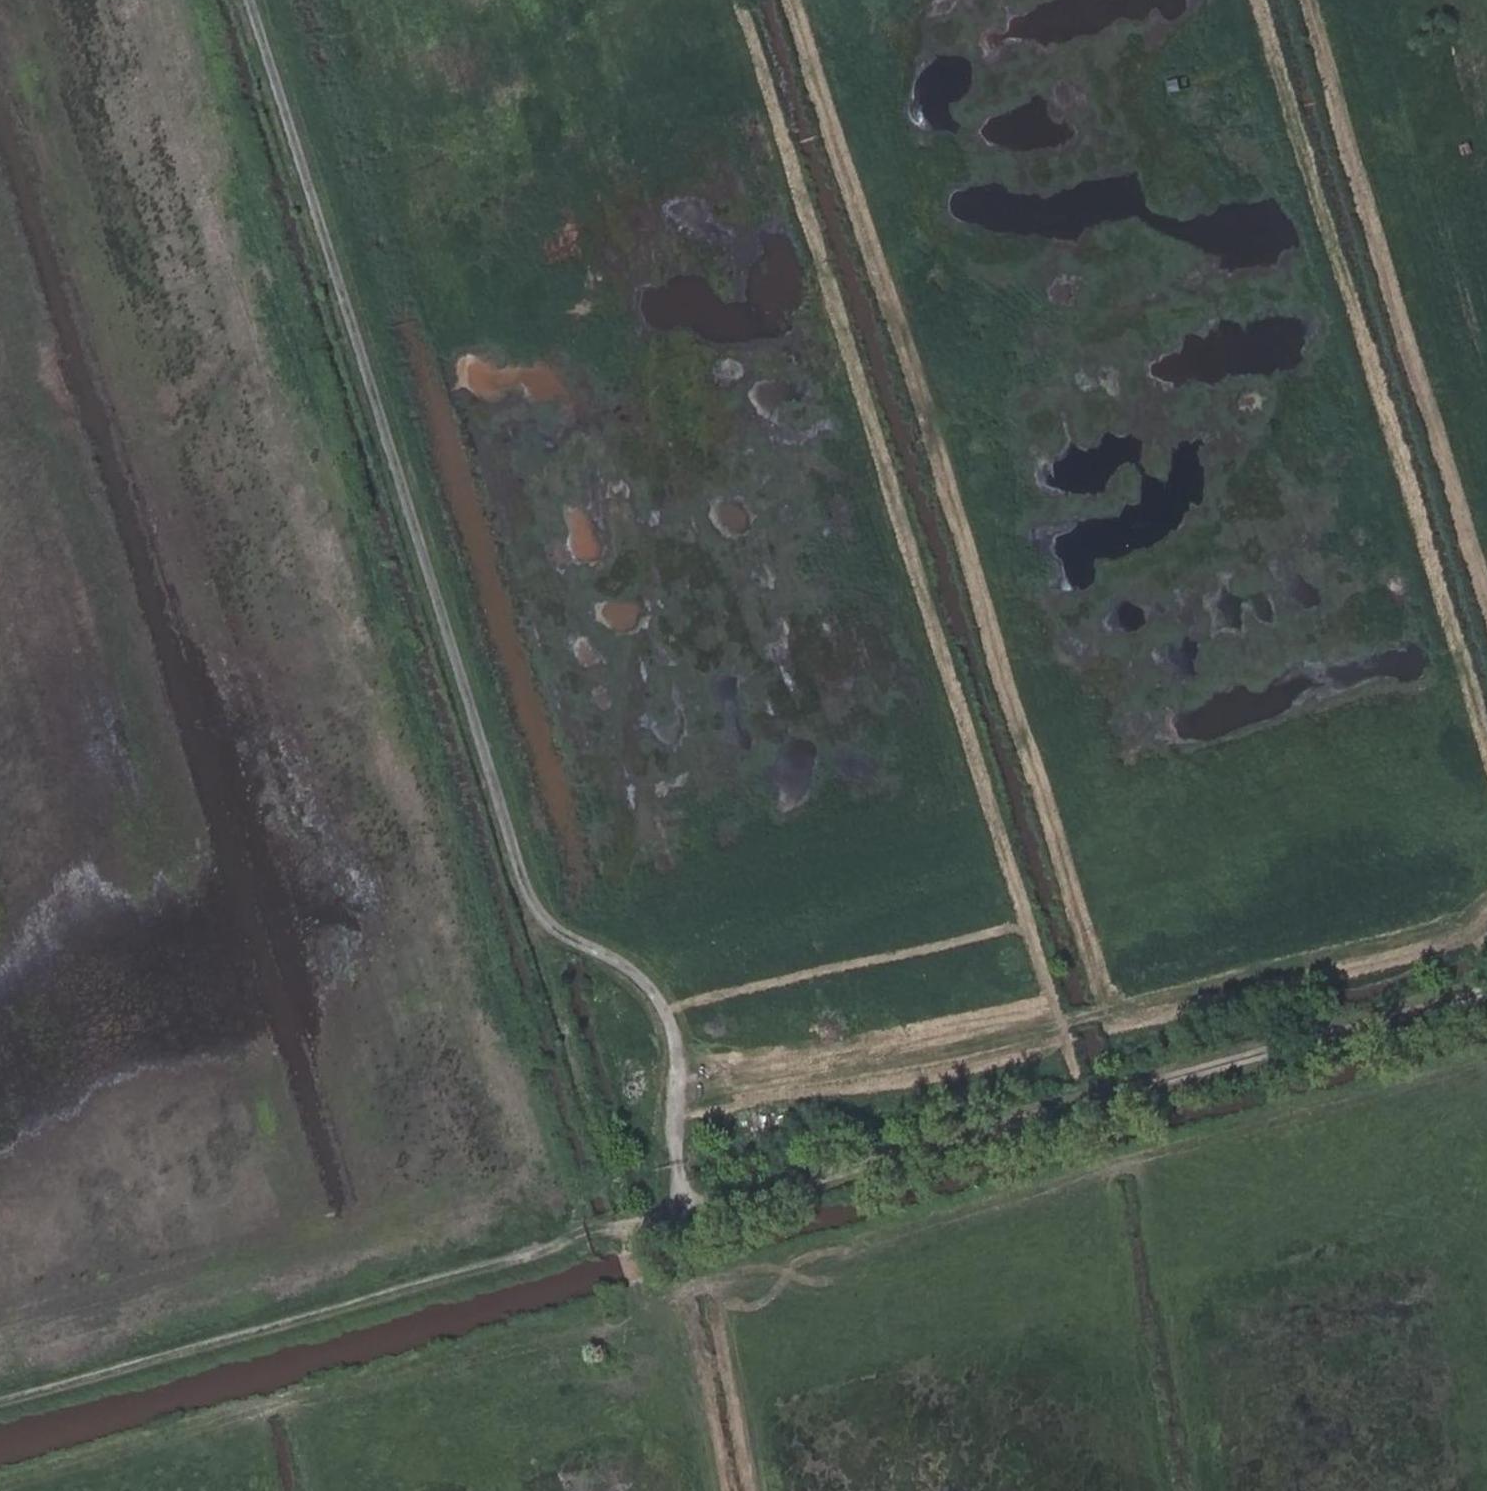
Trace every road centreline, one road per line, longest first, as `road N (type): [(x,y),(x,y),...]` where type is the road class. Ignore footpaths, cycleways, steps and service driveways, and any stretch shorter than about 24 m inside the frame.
road 1 (track): [(1486,987),(0,1401)]

